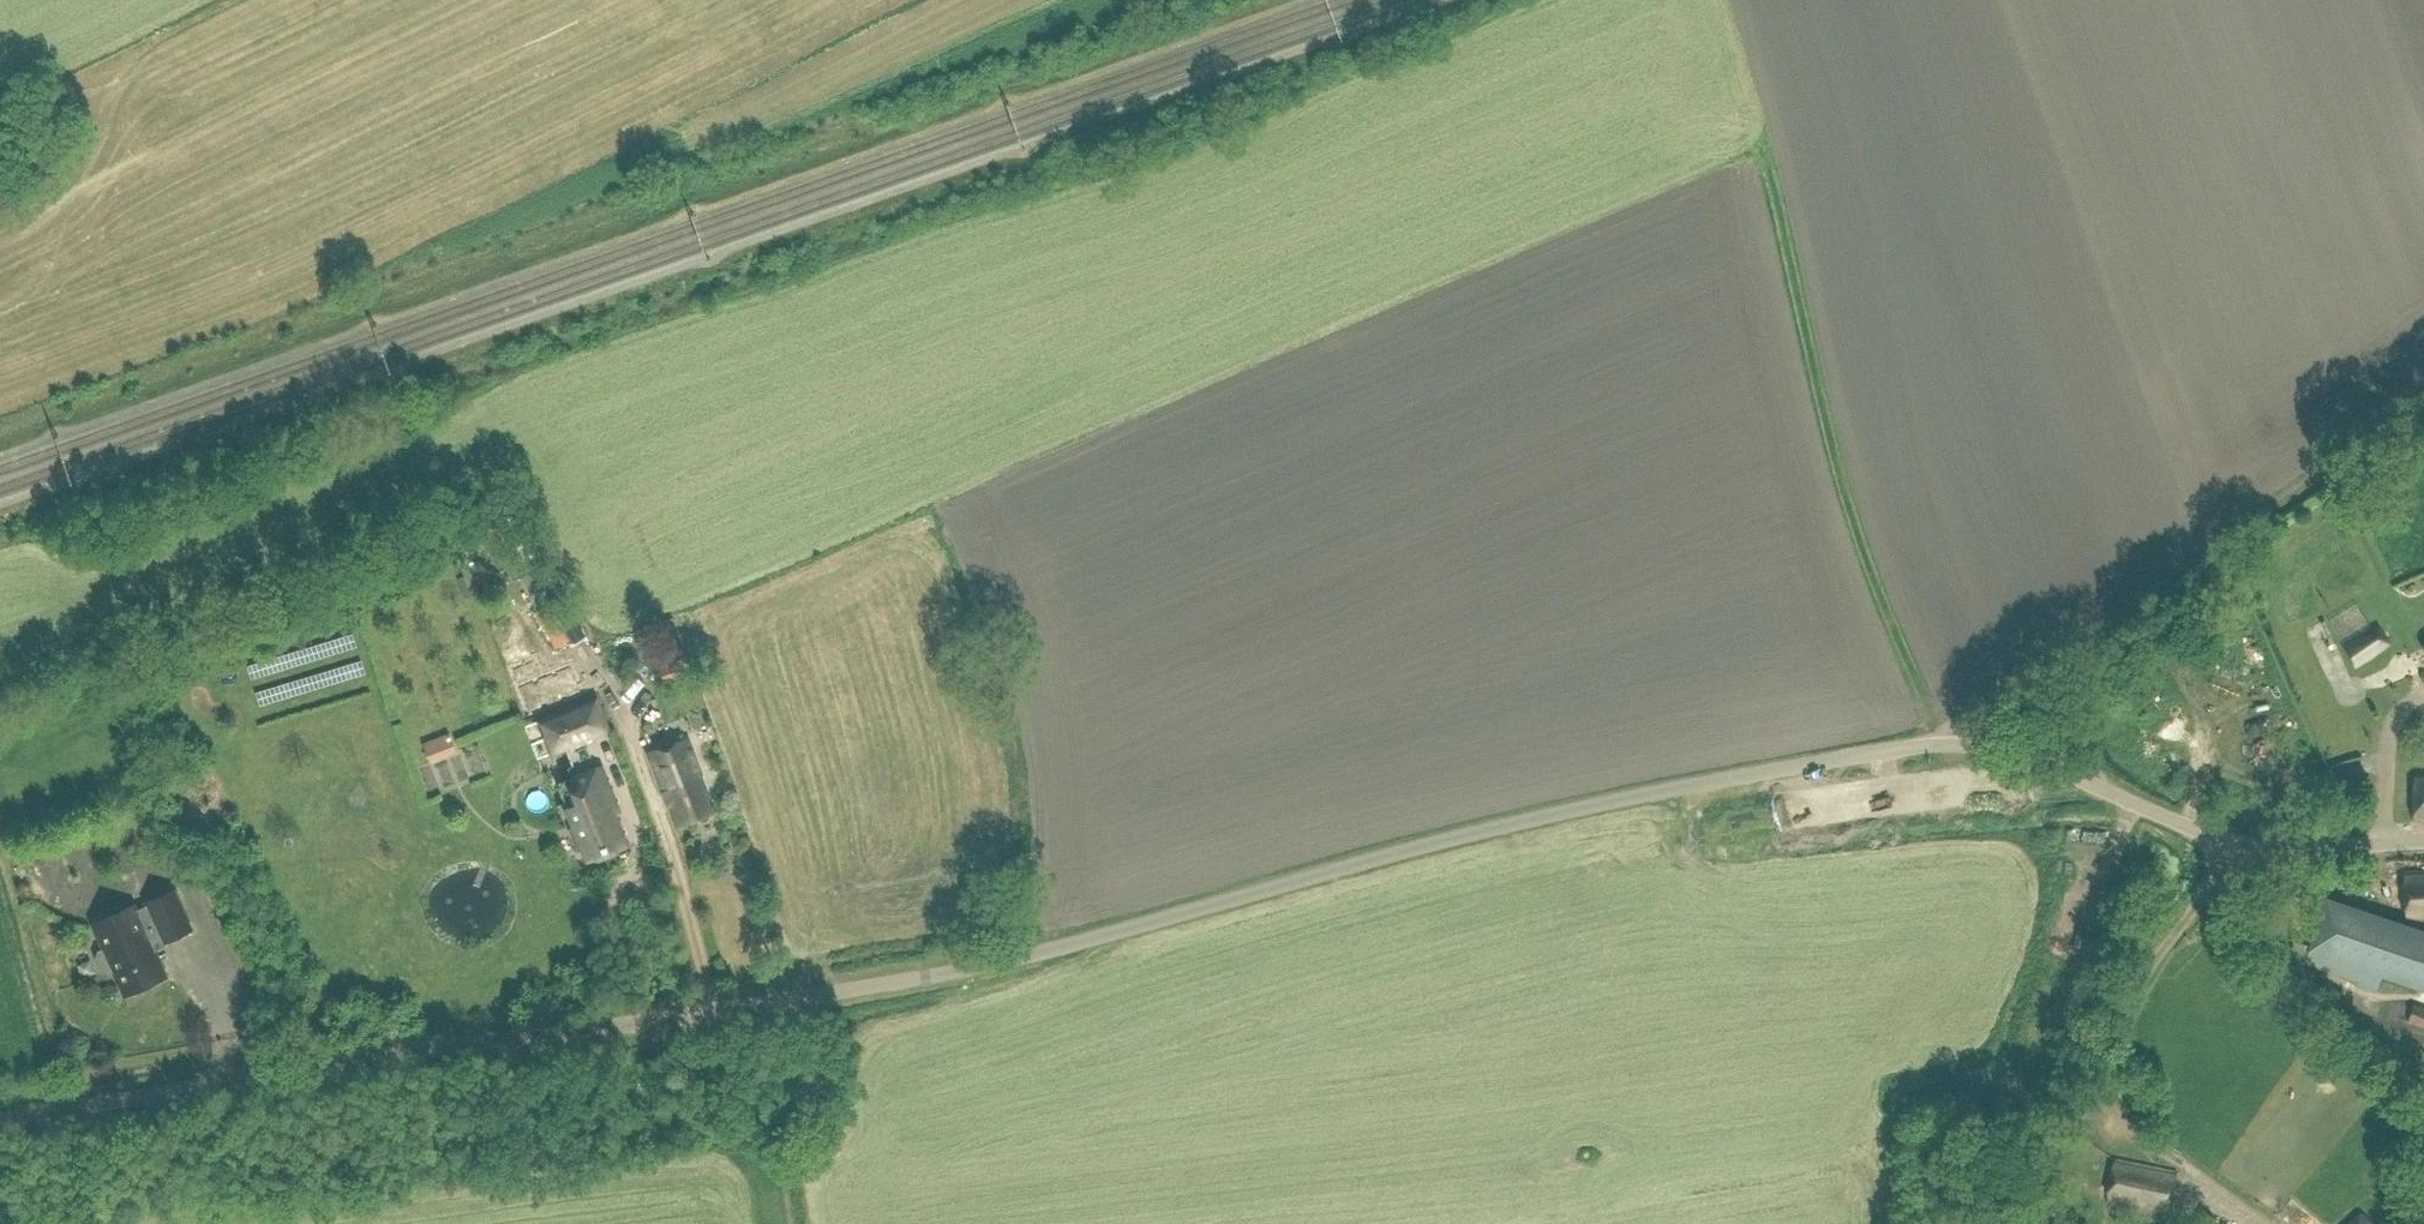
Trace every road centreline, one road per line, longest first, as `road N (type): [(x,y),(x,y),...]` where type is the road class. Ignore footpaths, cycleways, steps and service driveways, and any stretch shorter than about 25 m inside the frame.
road 1 (residential): [(0,1122),(972,968),(1596,805),(1957,745)]
road 2 (track): [(2070,644),(2423,405)]
road 3 (track): [(2106,1055),(2046,1078),(1884,1094),(1875,1101),(1875,1198),(1860,1221)]
road 4 (residential): [(2235,841),(2052,767),(1957,745)]
road 5 (track): [(2100,1090),(2109,1043),(2141,979),(2235,841)]
road 6 (residential): [(2235,841),(2306,848),(2423,841)]
road 7 (track): [(1957,745),(1974,702),(2070,644)]
road 8 (track): [(2070,644),(2069,710),(2104,791)]

